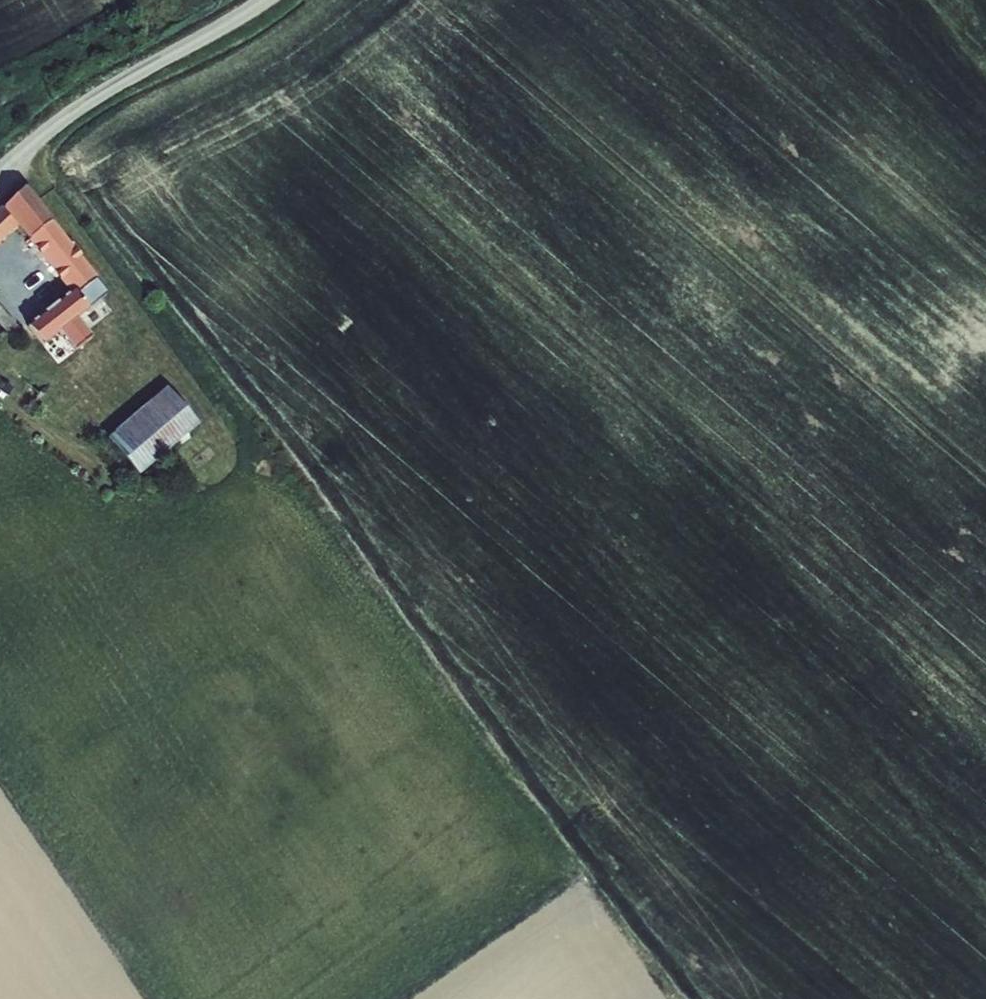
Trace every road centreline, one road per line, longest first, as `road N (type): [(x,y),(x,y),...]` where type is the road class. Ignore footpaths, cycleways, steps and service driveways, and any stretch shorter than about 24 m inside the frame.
road 1 (unclassified): [(266,0),(65,117),(0,172)]

